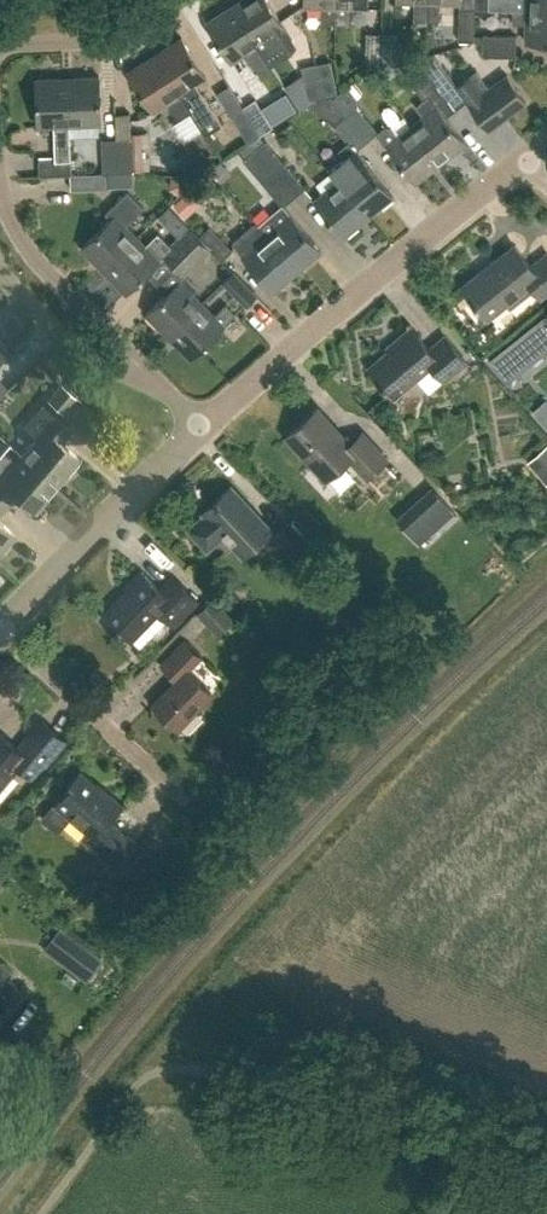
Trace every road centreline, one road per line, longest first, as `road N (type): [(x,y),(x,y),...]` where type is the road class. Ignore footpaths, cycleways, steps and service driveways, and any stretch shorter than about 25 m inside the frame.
road 1 (unclassified): [(546,1173),(339,1090),(195,1068),(158,1072),(128,1096)]
road 2 (residential): [(199,426),(522,160)]
road 3 (residential): [(0,621),(199,426)]
road 4 (residential): [(134,361),(15,231),(0,158)]
road 5 (residential): [(176,793),(0,627)]
road 6 (residential): [(0,46),(87,39),(129,28),(175,0)]
road 7 (residential): [(134,361),(116,370),(96,363),(0,271)]

